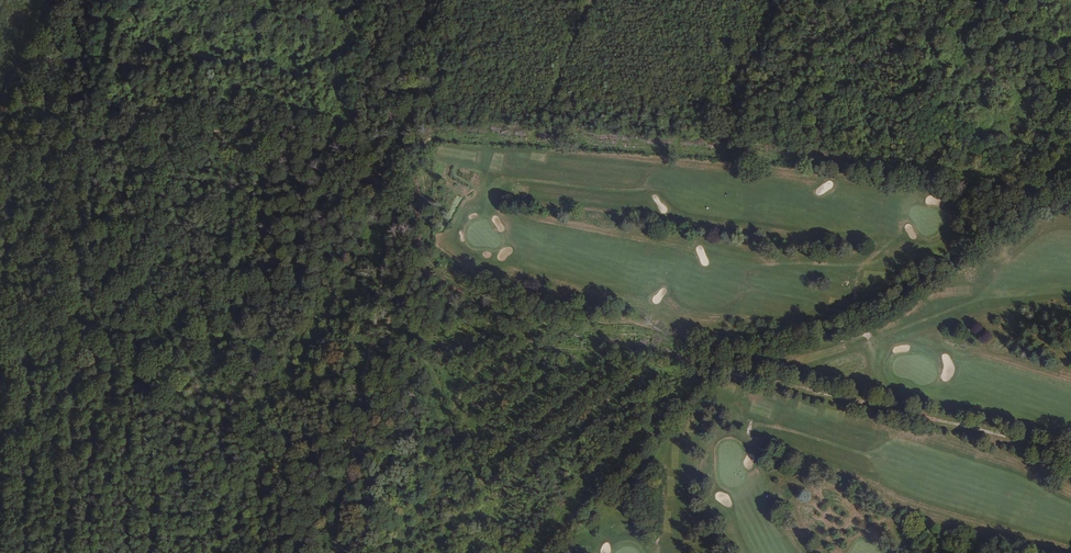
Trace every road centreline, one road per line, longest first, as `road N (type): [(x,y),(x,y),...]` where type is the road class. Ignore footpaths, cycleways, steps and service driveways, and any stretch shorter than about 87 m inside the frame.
road 1 (track): [(722,368),(1070,454)]

